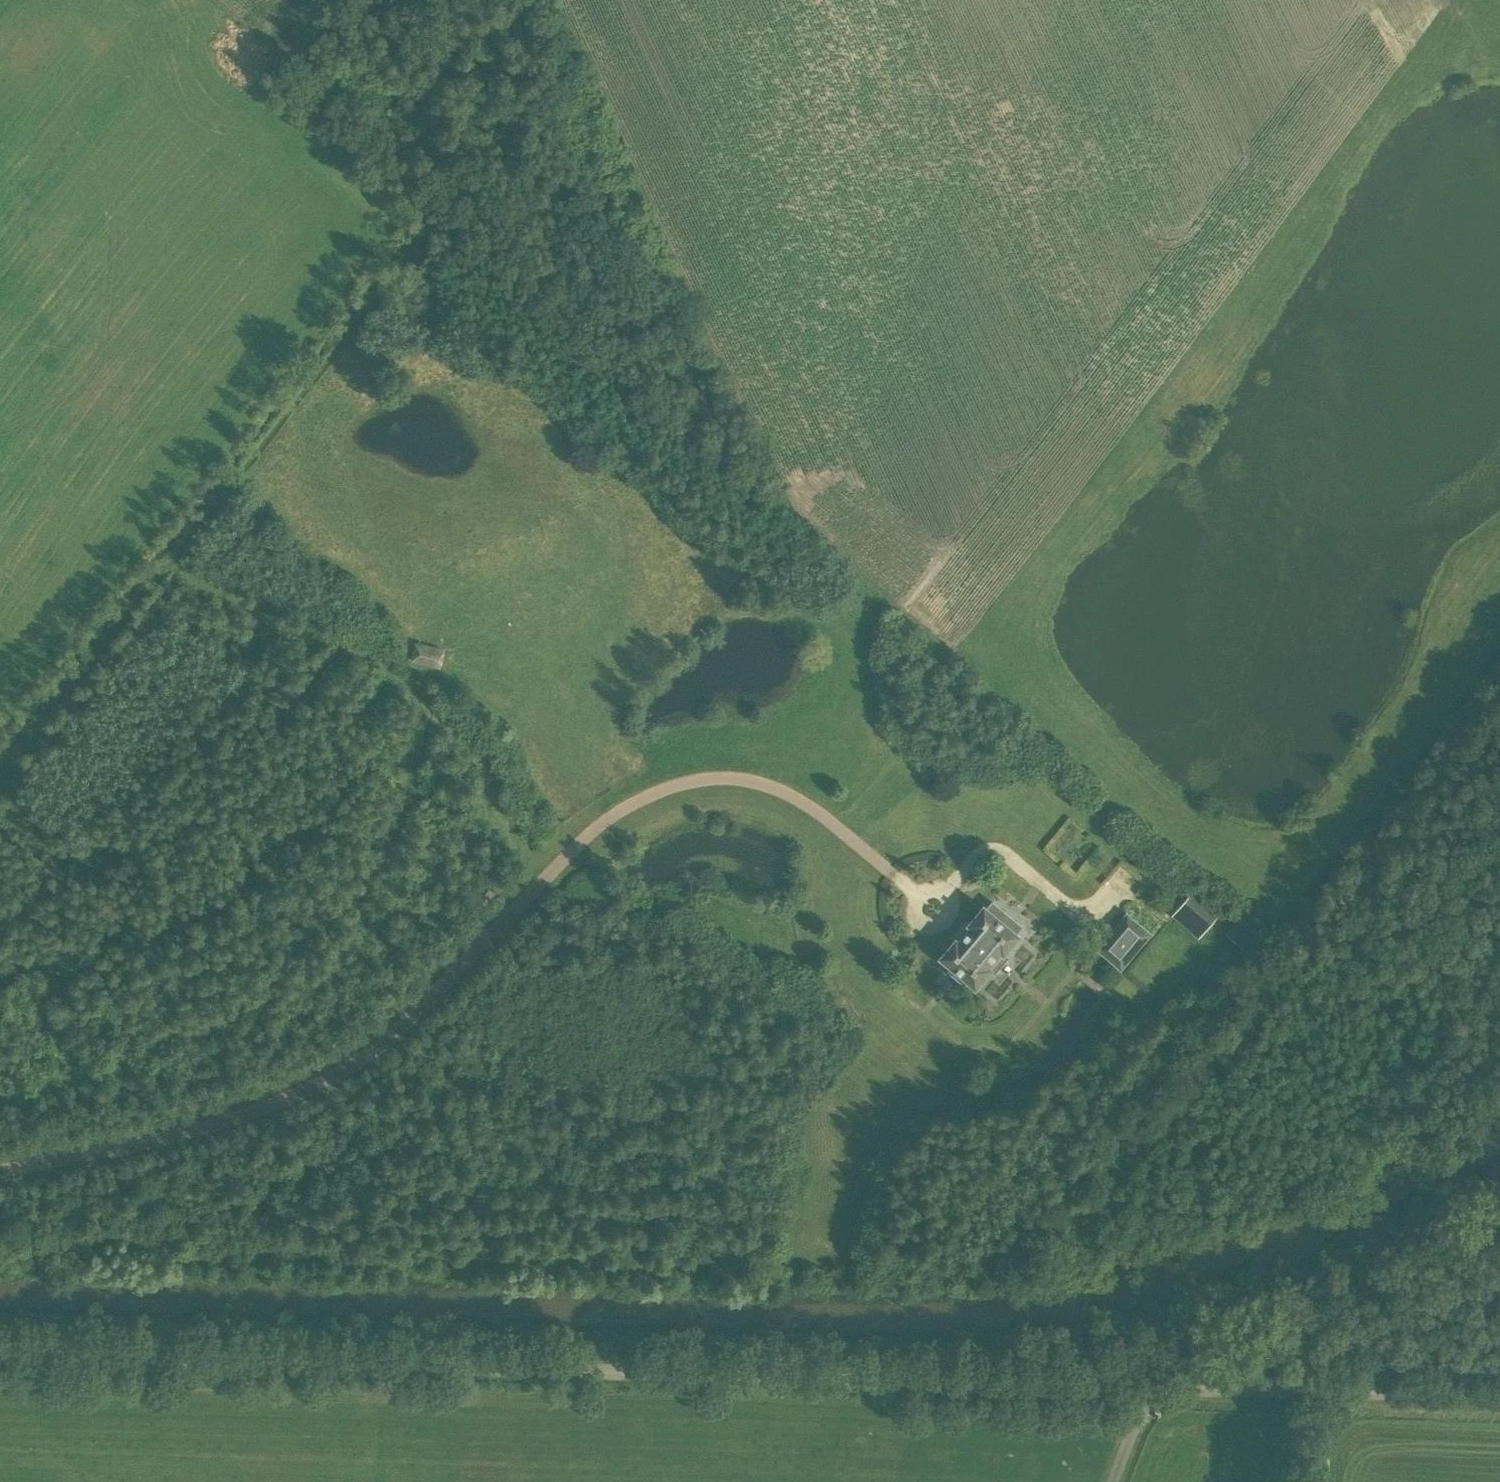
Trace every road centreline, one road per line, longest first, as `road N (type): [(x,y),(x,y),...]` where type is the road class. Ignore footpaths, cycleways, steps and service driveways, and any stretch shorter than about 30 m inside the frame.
road 1 (unclassified): [(1499,1399),(0,1358)]

